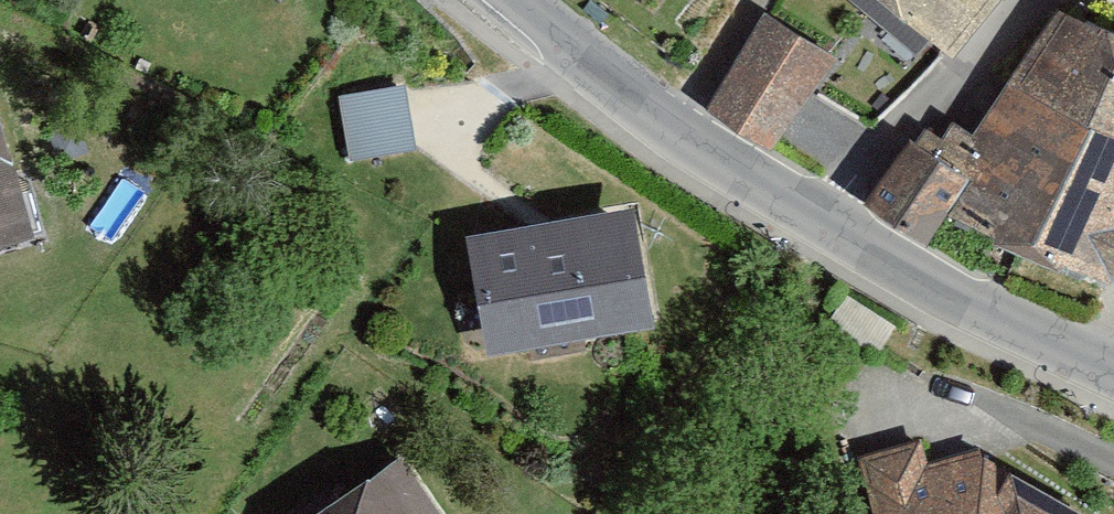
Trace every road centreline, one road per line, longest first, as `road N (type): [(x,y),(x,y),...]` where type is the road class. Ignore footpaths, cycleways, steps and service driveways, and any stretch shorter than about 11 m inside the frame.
road 1 (tertiary): [(516,0),(821,221)]
road 2 (tertiary): [(821,221),(966,307),(1113,380)]
road 3 (residential): [(999,0),(821,221)]

